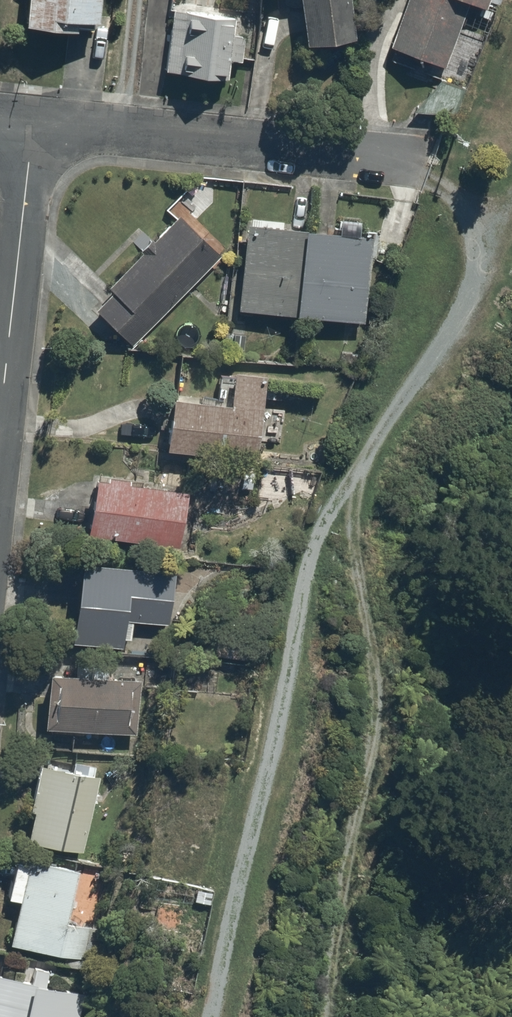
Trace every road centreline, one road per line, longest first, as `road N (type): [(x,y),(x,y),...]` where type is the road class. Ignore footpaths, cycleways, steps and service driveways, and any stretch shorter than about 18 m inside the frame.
road 1 (residential): [(34,122),(399,164)]
road 2 (residential): [(34,122),(0,435)]

